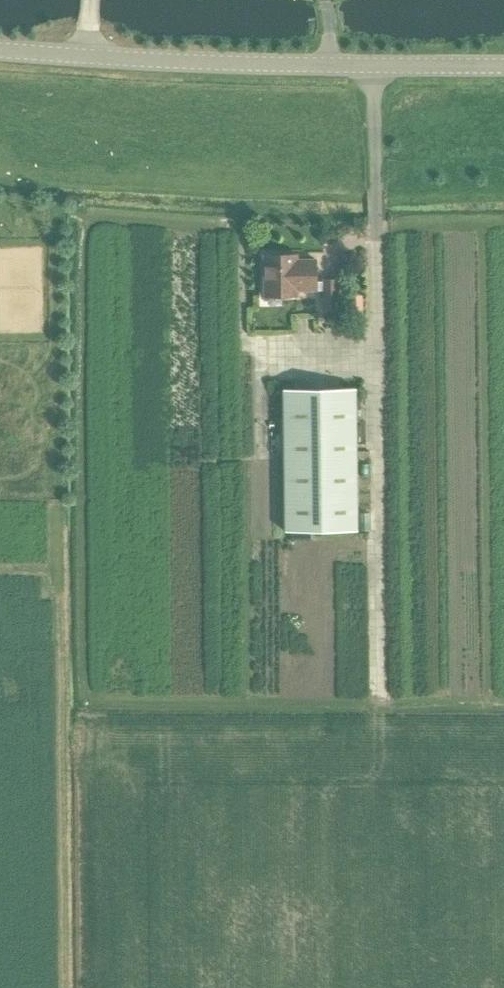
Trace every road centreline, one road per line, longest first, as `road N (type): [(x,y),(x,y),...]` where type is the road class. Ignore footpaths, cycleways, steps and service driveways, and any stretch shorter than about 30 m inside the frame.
road 1 (tertiary): [(503,66),(213,63),(0,50)]

